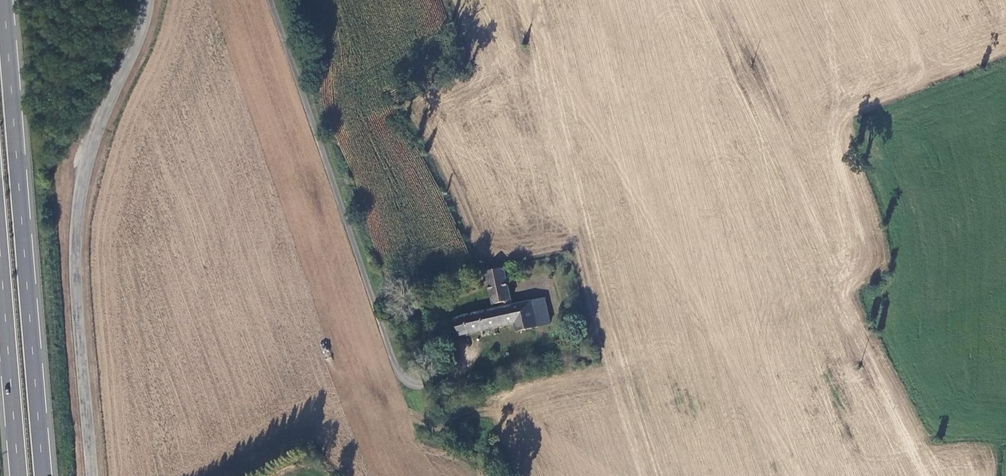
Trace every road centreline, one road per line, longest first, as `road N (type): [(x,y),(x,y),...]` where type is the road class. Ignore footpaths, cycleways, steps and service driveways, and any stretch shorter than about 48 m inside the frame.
road 1 (tertiary): [(92,475),(77,212),(96,132),(149,0)]
road 2 (trunk): [(43,475),(4,0)]
road 3 (unclassified): [(269,0),(393,361),(408,383),(427,386)]
road 4 (trunk): [(0,247),(19,475)]

